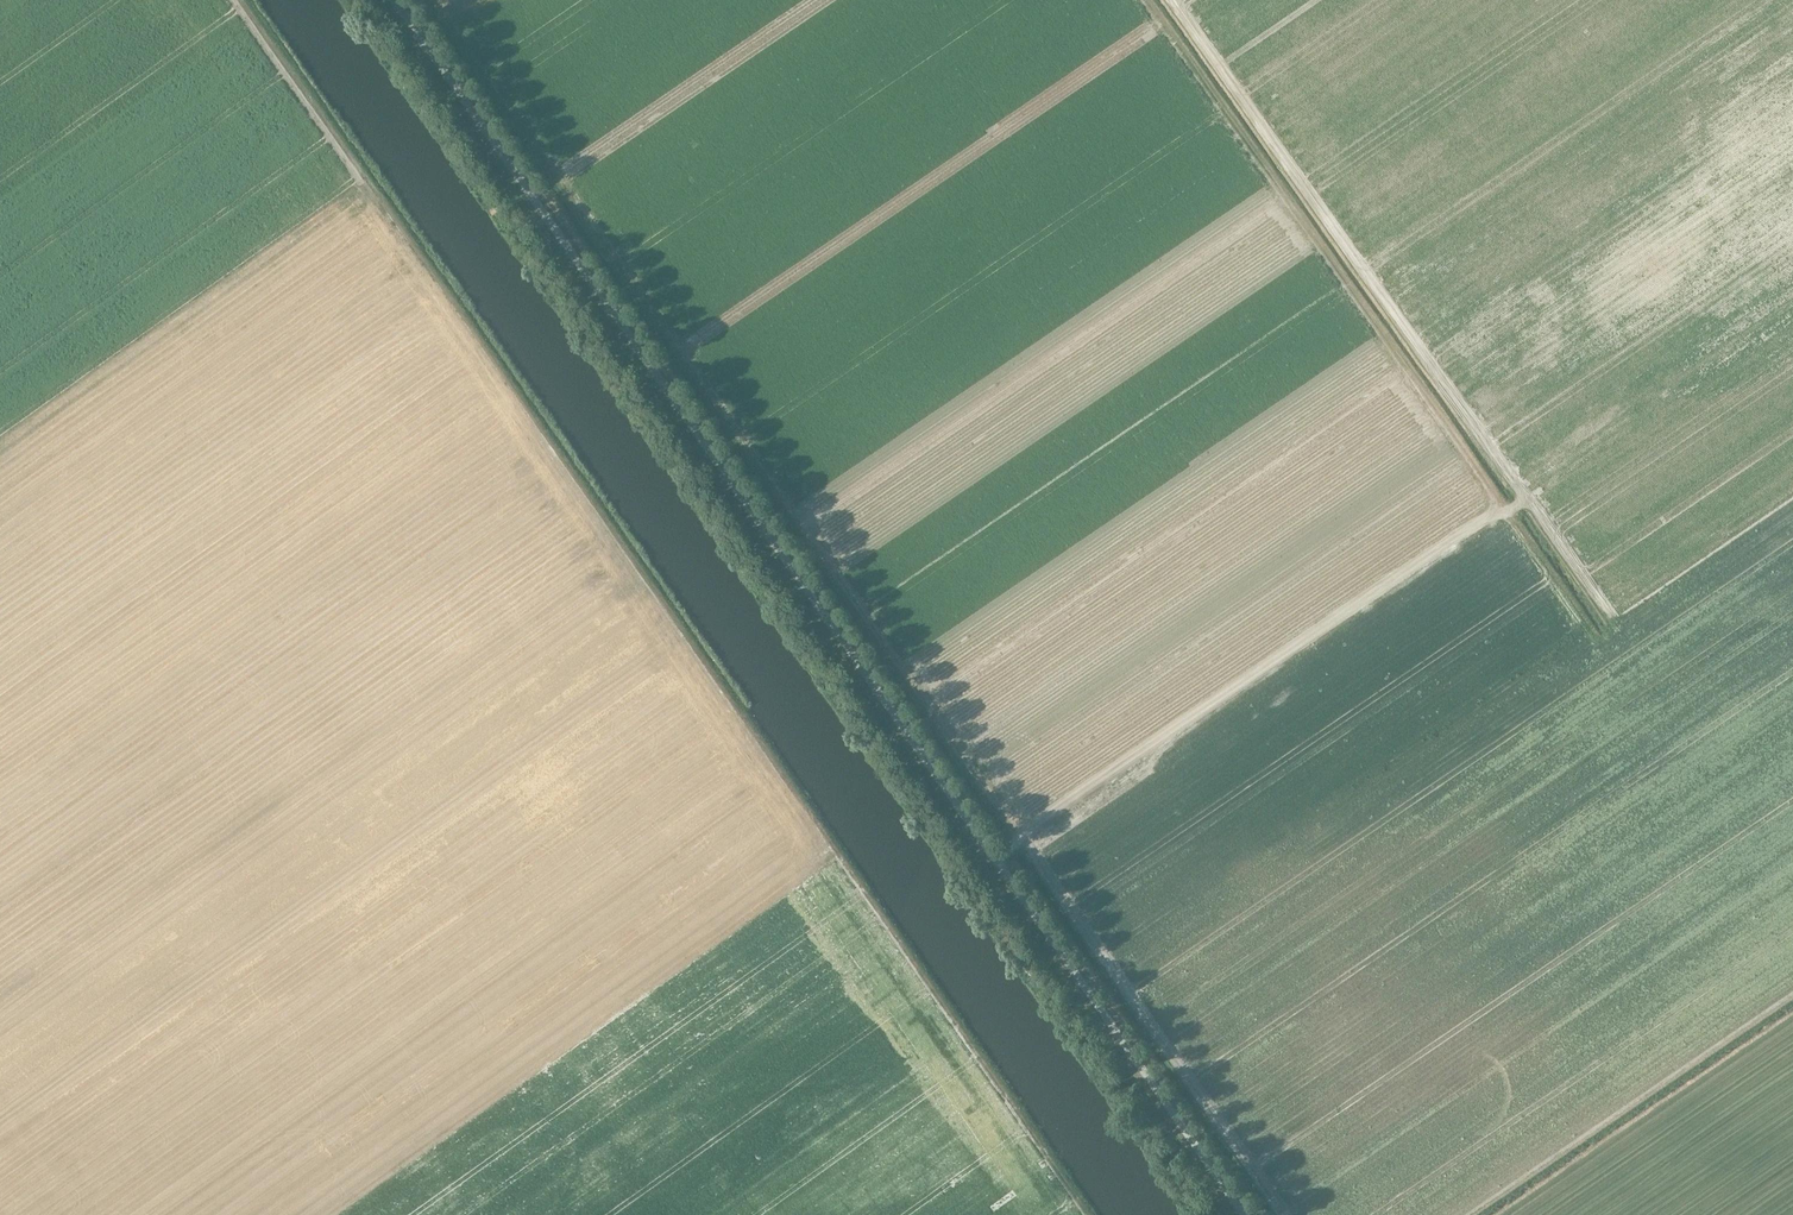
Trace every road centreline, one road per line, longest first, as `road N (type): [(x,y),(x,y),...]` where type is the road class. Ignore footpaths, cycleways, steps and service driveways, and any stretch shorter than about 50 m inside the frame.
road 1 (unclassified): [(1243,1214),(395,0)]

